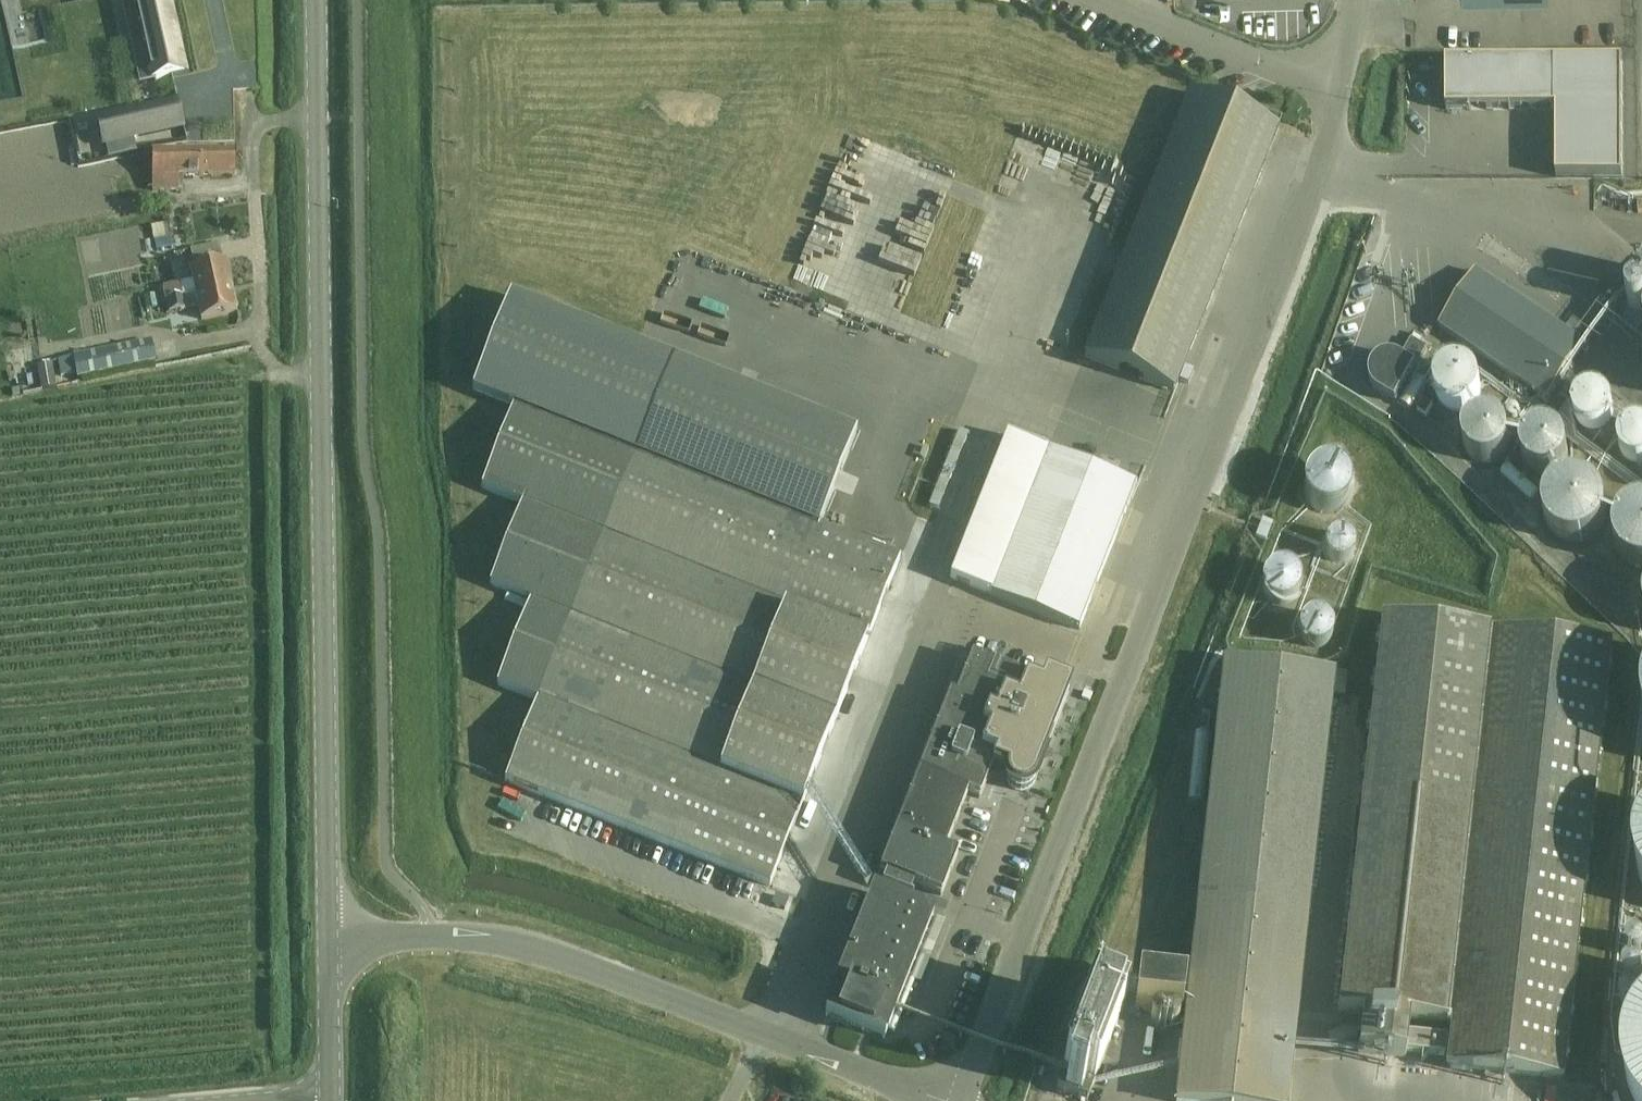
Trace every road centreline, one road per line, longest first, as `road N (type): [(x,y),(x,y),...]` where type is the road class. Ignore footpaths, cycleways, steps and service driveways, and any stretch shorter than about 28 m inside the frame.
road 1 (unclassified): [(966,1100),(1316,172),(1341,79)]
road 2 (secondary): [(327,936),(319,0)]
road 3 (unclassified): [(327,936),(525,946),(763,1036)]
road 4 (residential): [(1341,79),(1276,64),(1105,0)]
road 5 (unclassified): [(763,1036),(945,1100)]
road 6 (secondary): [(327,936),(329,1095)]

